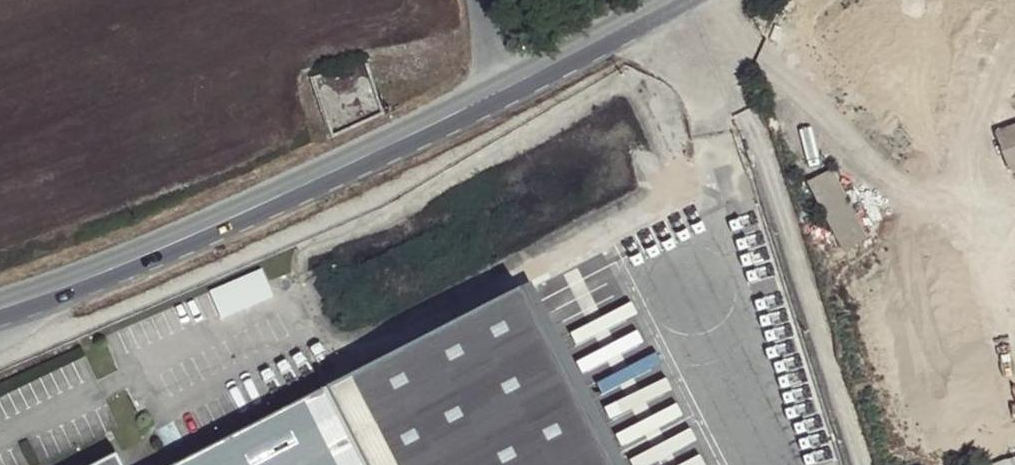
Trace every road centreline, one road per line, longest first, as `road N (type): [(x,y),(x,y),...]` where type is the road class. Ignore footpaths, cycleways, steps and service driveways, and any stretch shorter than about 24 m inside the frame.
road 1 (primary): [(0,310),(105,275),(506,86)]
road 2 (primary): [(506,86),(677,0)]

